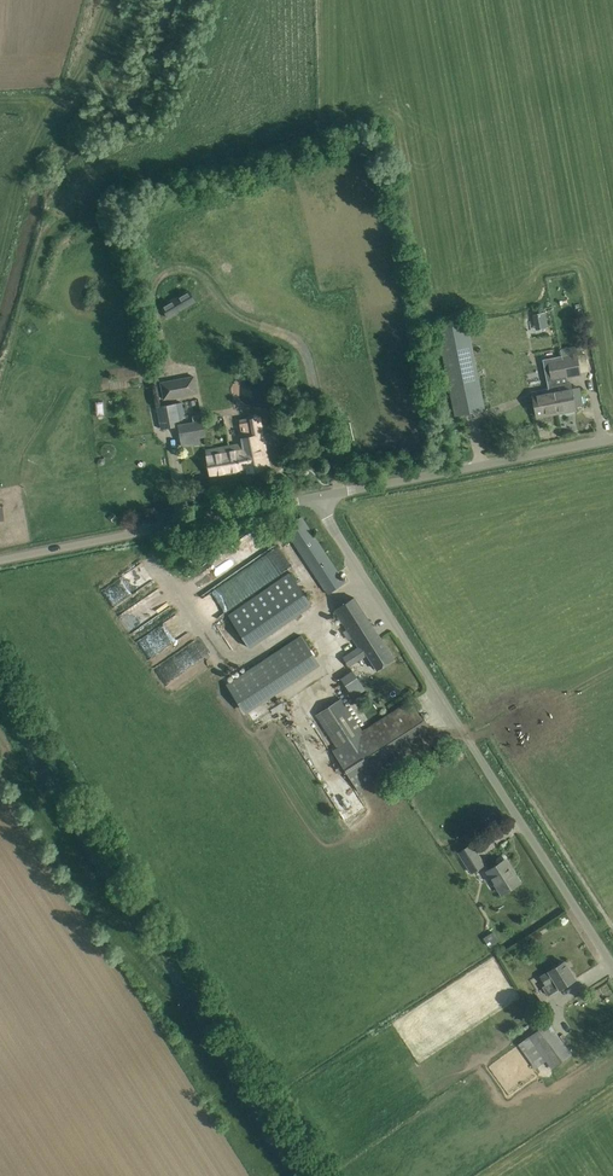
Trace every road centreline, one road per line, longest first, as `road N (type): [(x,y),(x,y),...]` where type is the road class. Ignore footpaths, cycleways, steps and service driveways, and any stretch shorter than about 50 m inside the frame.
road 1 (unclassified): [(612,965),(313,496)]
road 2 (unclassified): [(0,560),(313,496)]
road 3 (unclassified): [(313,496),(612,438)]

